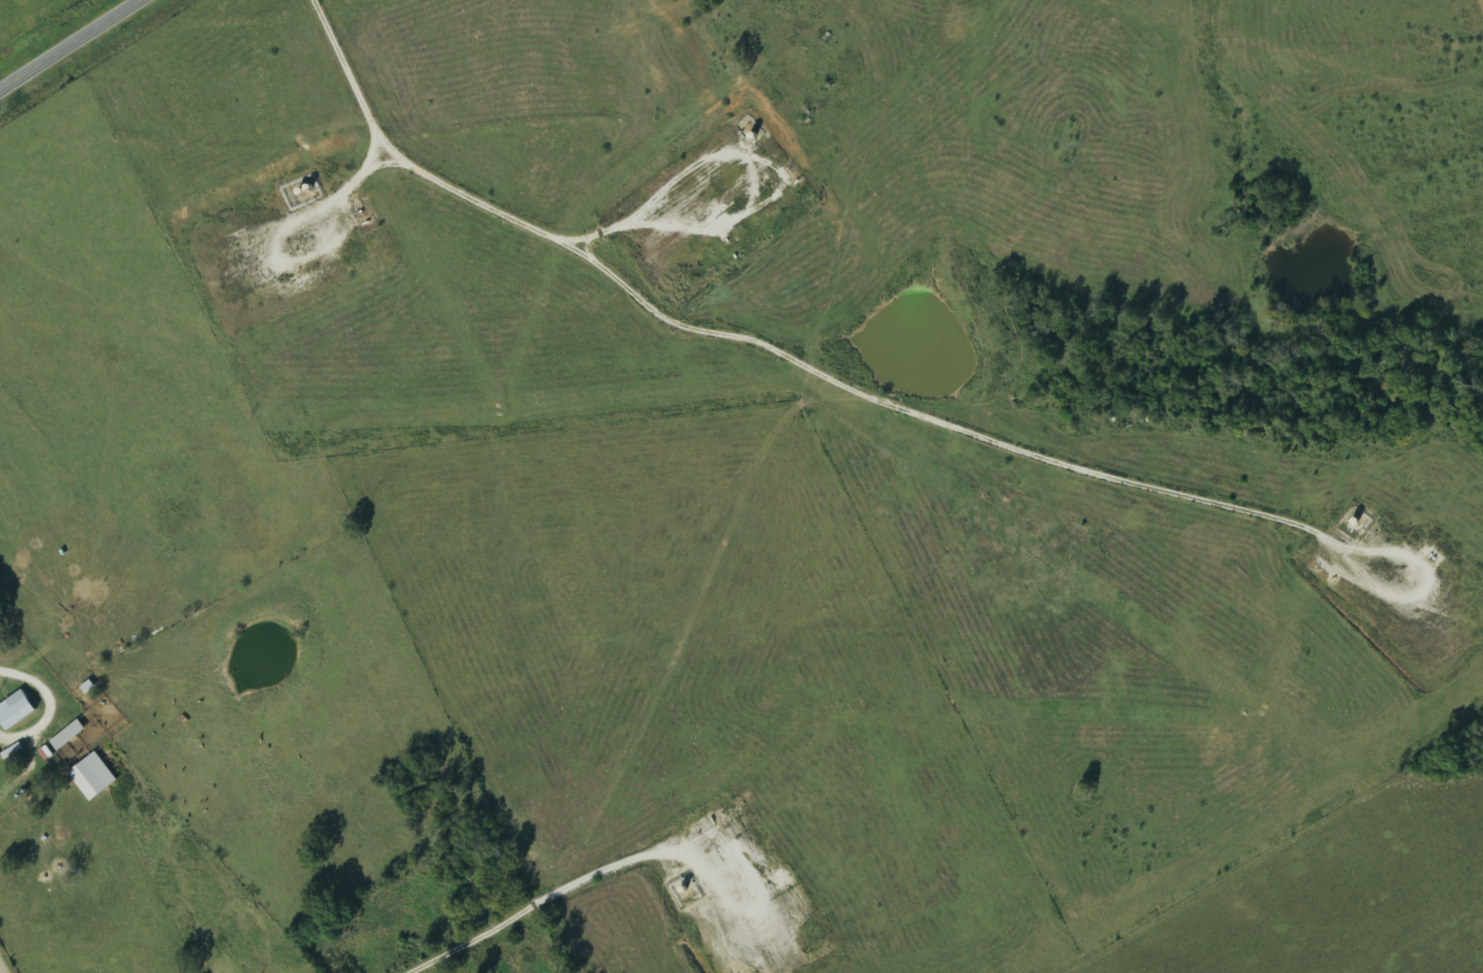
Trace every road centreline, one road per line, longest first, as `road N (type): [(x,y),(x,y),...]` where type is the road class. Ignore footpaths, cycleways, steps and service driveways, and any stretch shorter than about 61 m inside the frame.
road 1 (secondary): [(0,89),(136,0)]

